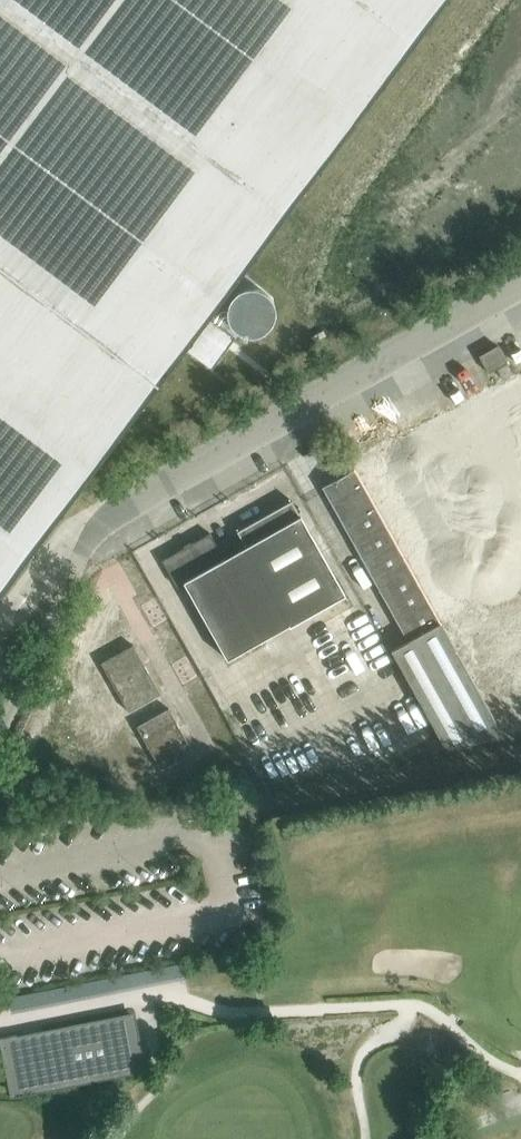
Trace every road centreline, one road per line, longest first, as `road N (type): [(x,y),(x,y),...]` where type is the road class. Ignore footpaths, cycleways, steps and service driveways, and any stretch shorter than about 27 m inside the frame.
road 1 (unclassified): [(0,739),(125,498),(143,478),(520,274)]
road 2 (track): [(0,1020),(167,991),(231,1013),(410,1004),(407,1019),(358,1065),(366,1138)]
road 3 (track): [(119,1138),(165,1078),(147,994)]

